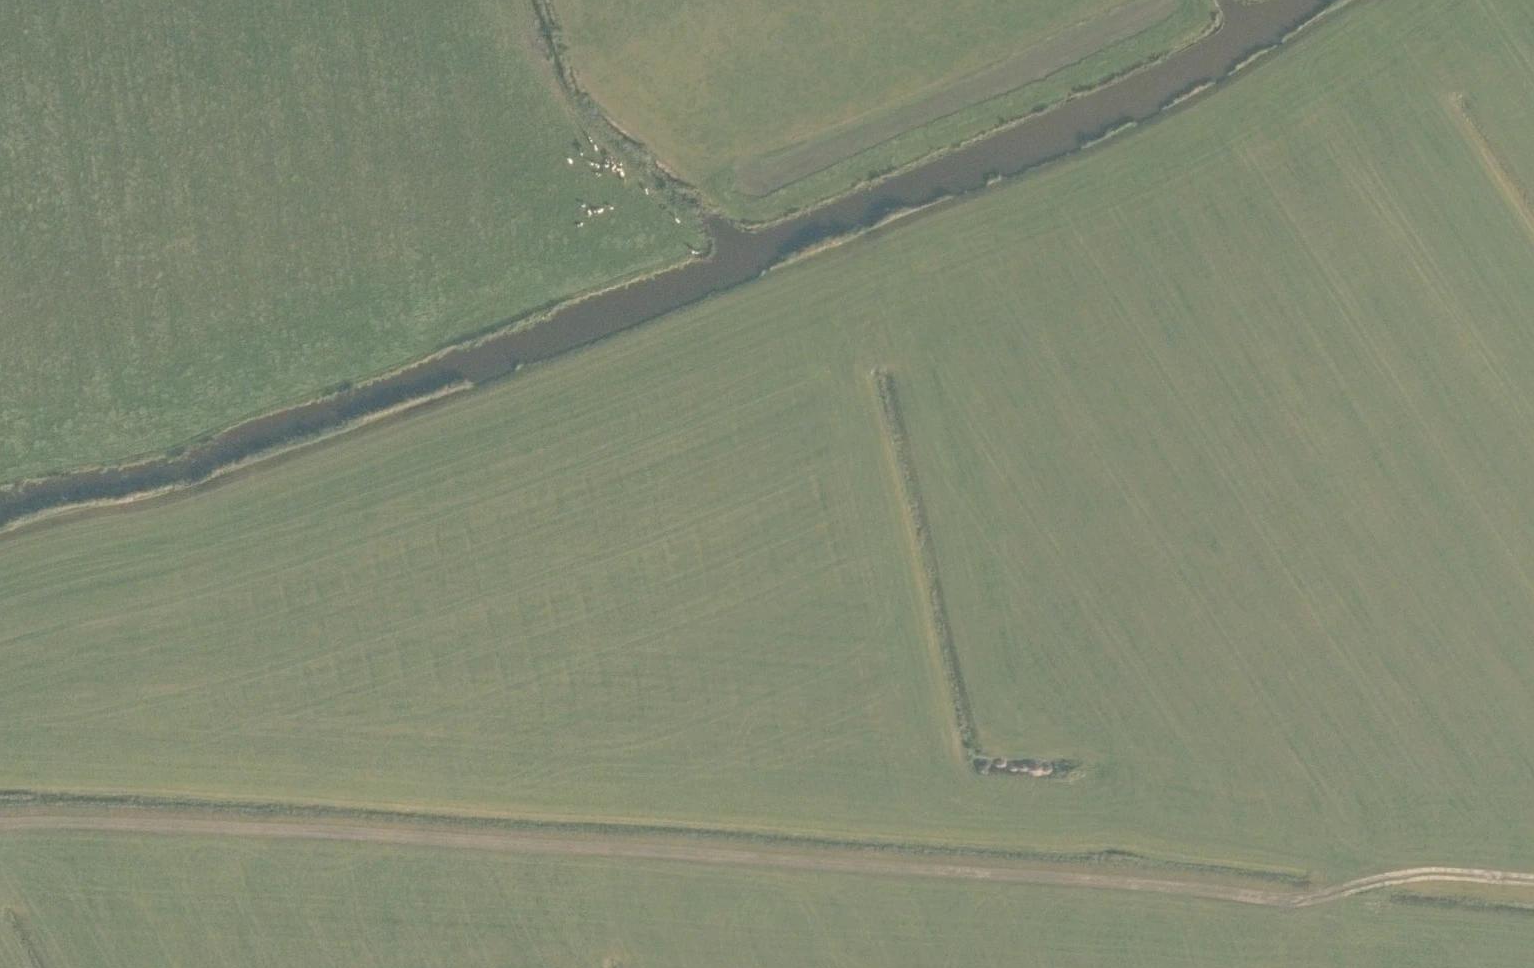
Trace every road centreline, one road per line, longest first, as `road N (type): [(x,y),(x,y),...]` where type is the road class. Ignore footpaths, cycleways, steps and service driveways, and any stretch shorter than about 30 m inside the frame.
road 1 (track): [(1533,879),(1406,872),(1309,897)]

